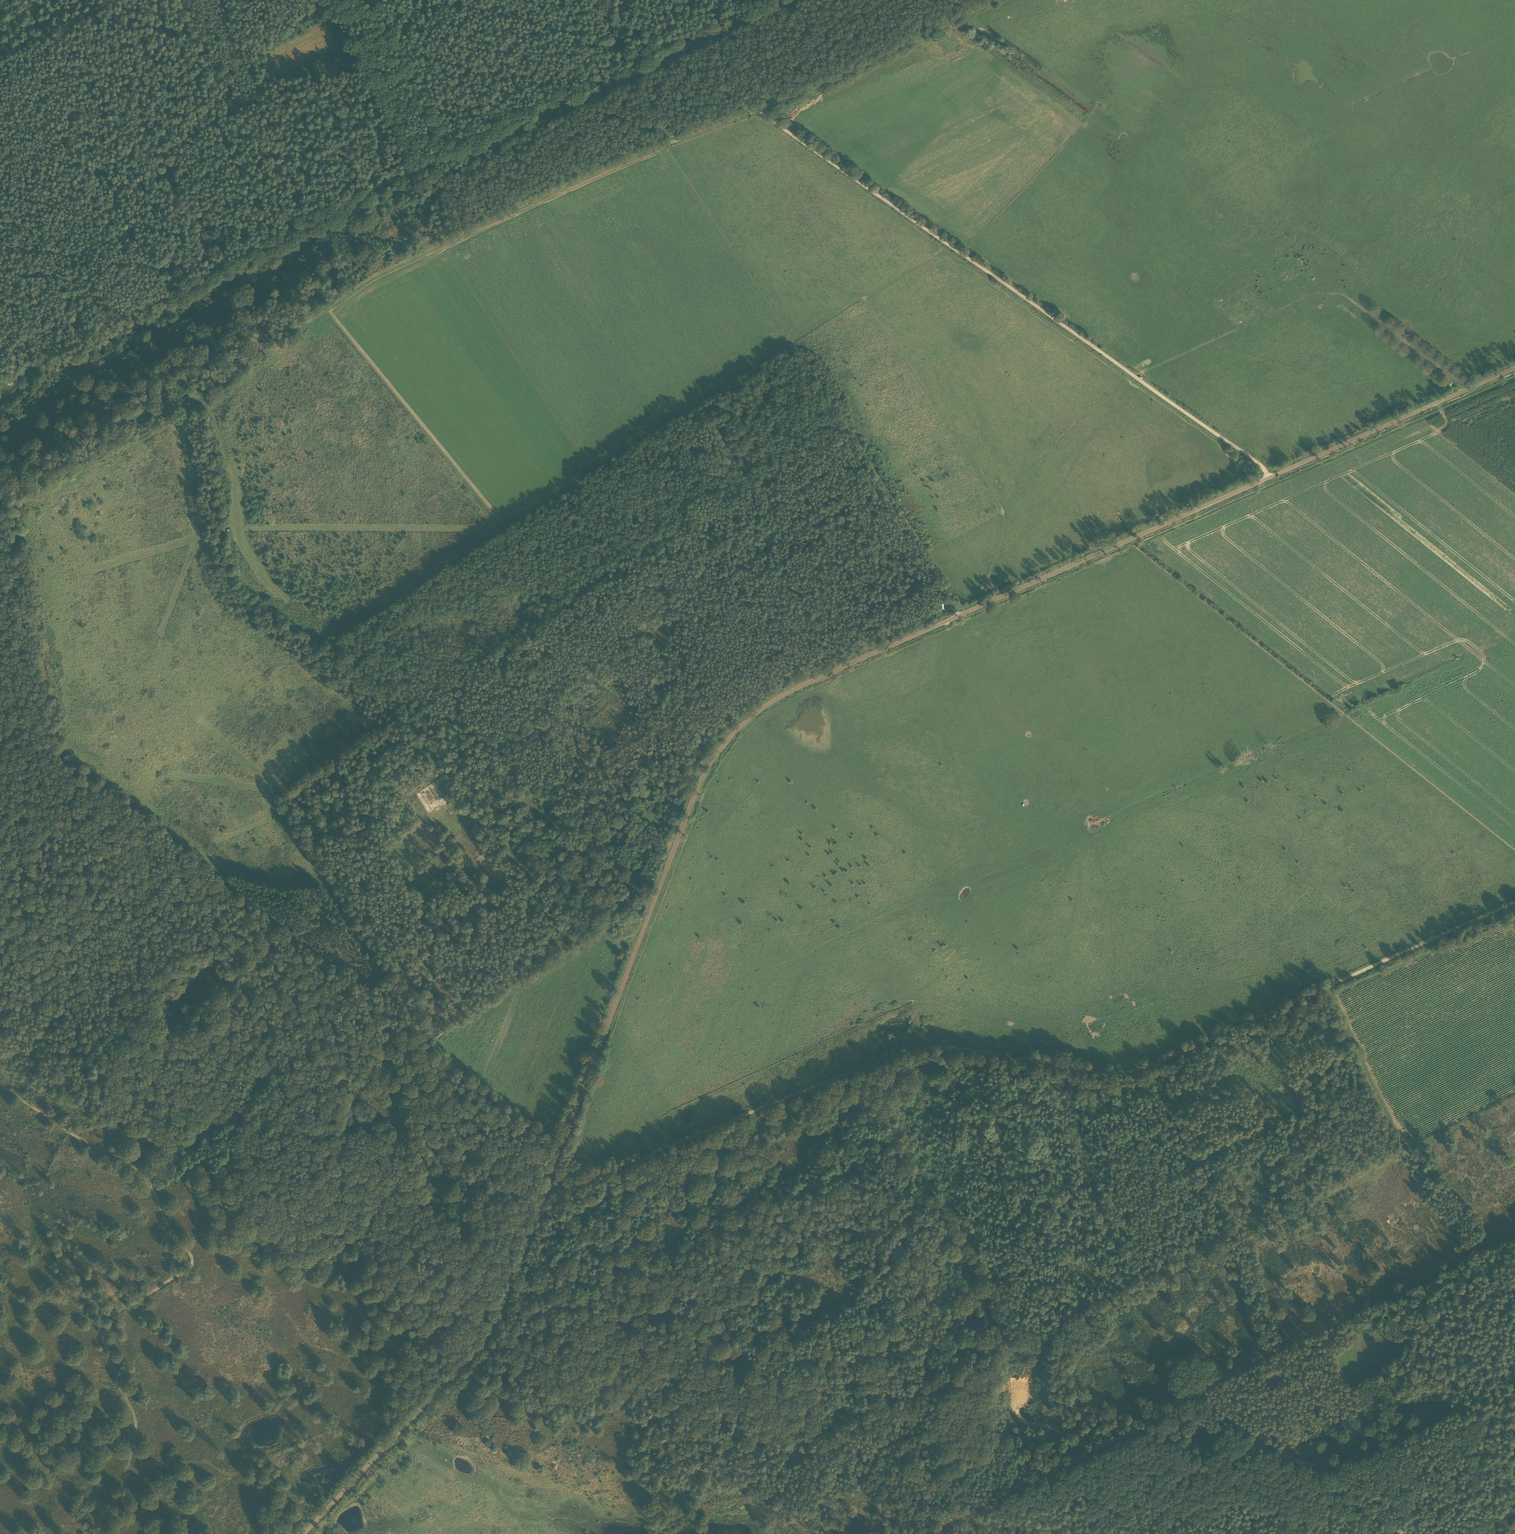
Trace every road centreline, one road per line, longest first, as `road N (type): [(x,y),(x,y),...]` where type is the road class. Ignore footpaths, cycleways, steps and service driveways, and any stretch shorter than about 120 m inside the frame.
road 1 (unclassified): [(304,1533),(490,1332),(699,786),(743,725),(808,683),(1514,368)]
road 2 (track): [(533,1223),(577,1184),(890,1056),(950,1047),(1109,1073),(1143,1069),(1514,903)]
road 3 (track): [(1270,477),(756,108)]
road 4 (track): [(190,411),(364,279),(739,115)]
road 5 (track): [(0,429),(133,345),(265,281),(405,186),(412,172)]
road 6 (track): [(0,383),(412,172)]
road 7 (track): [(1514,1228),(1199,1394)]
road 8 (track): [(412,172),(724,29)]
road 9 (track): [(1199,1394),(921,1533)]
road 10 (track): [(1396,1533),(1199,1394)]
road 11 (track): [(780,100),(995,0)]
road 12 (track): [(0,56),(112,0)]

